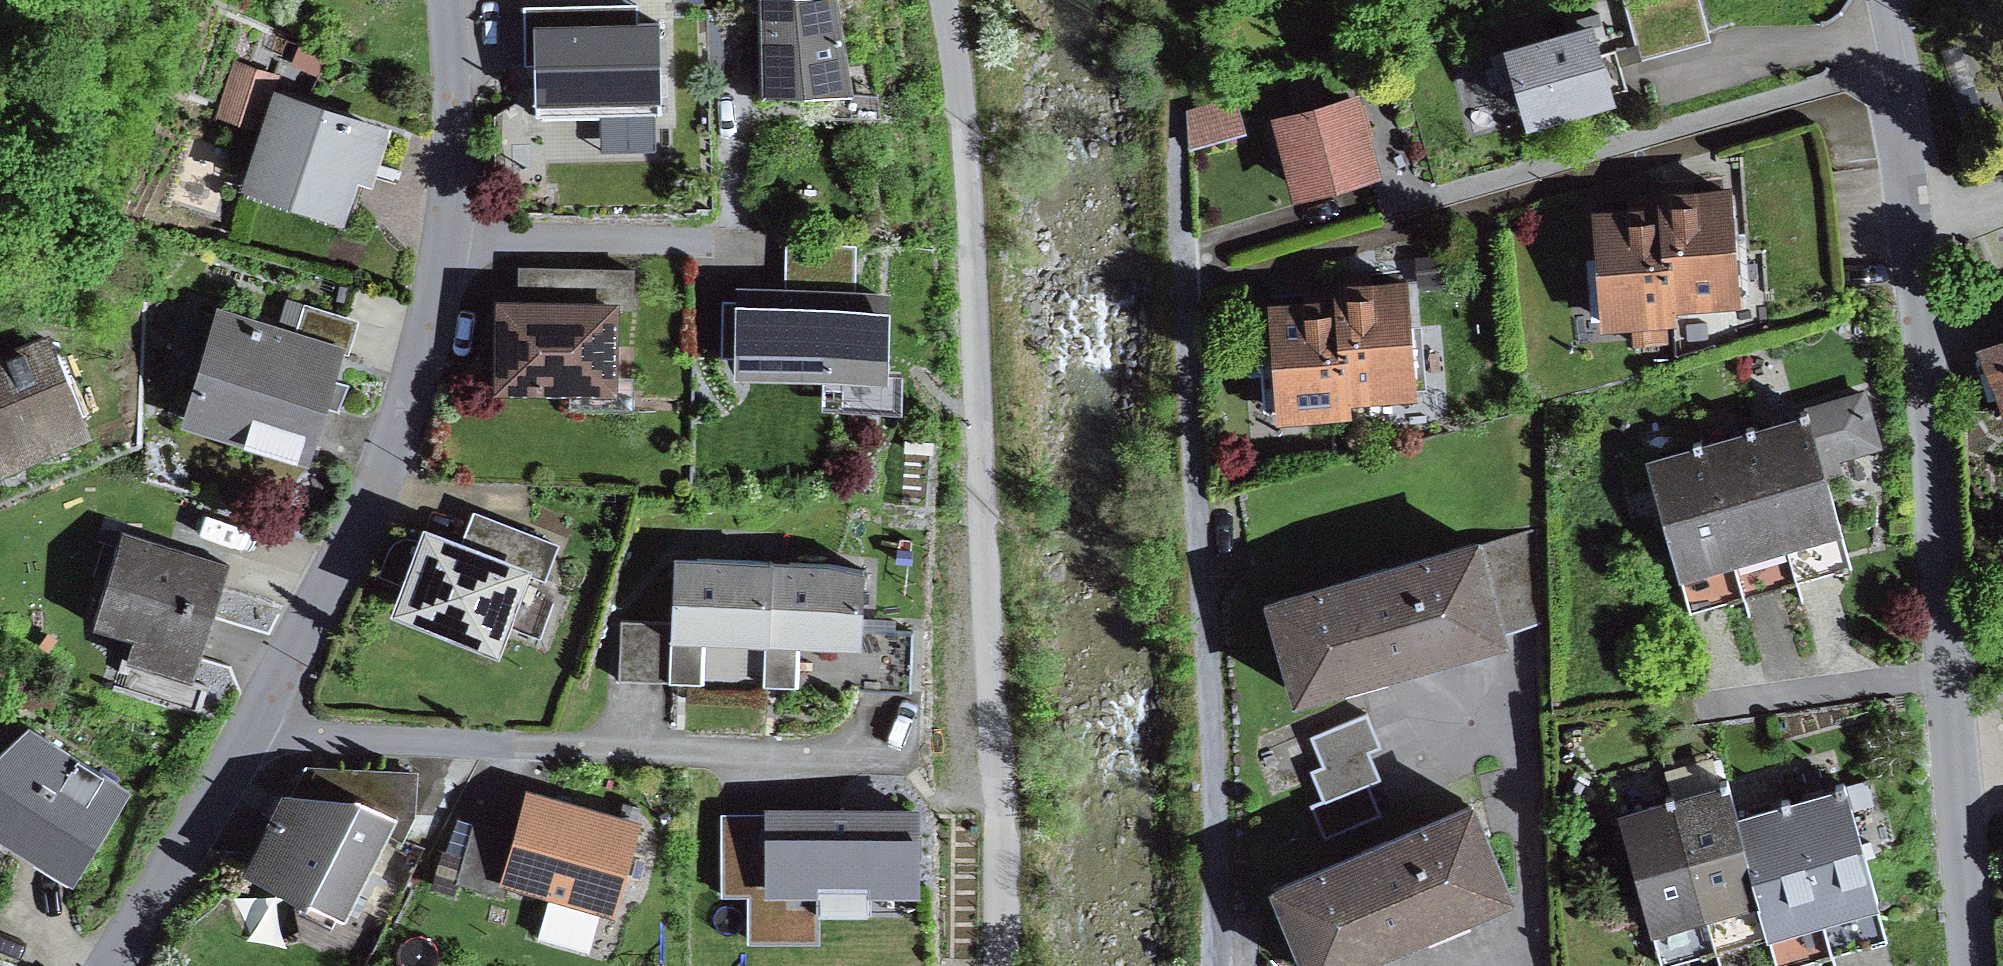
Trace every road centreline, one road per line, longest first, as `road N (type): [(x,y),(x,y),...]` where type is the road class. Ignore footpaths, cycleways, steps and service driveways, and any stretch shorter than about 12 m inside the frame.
road 1 (track): [(996,965),(964,90),(945,0)]
road 2 (track): [(1166,0),(1219,965)]
road 3 (residential): [(1889,70),(1912,232),(1971,965)]
road 4 (residential): [(448,0),(458,156),(443,285),(412,400),(342,567),(256,729)]
road 5 (residential): [(1180,288),(1889,70)]
road 6 (residential): [(256,729),(877,755)]
road 7 (residential): [(256,729),(120,965)]

